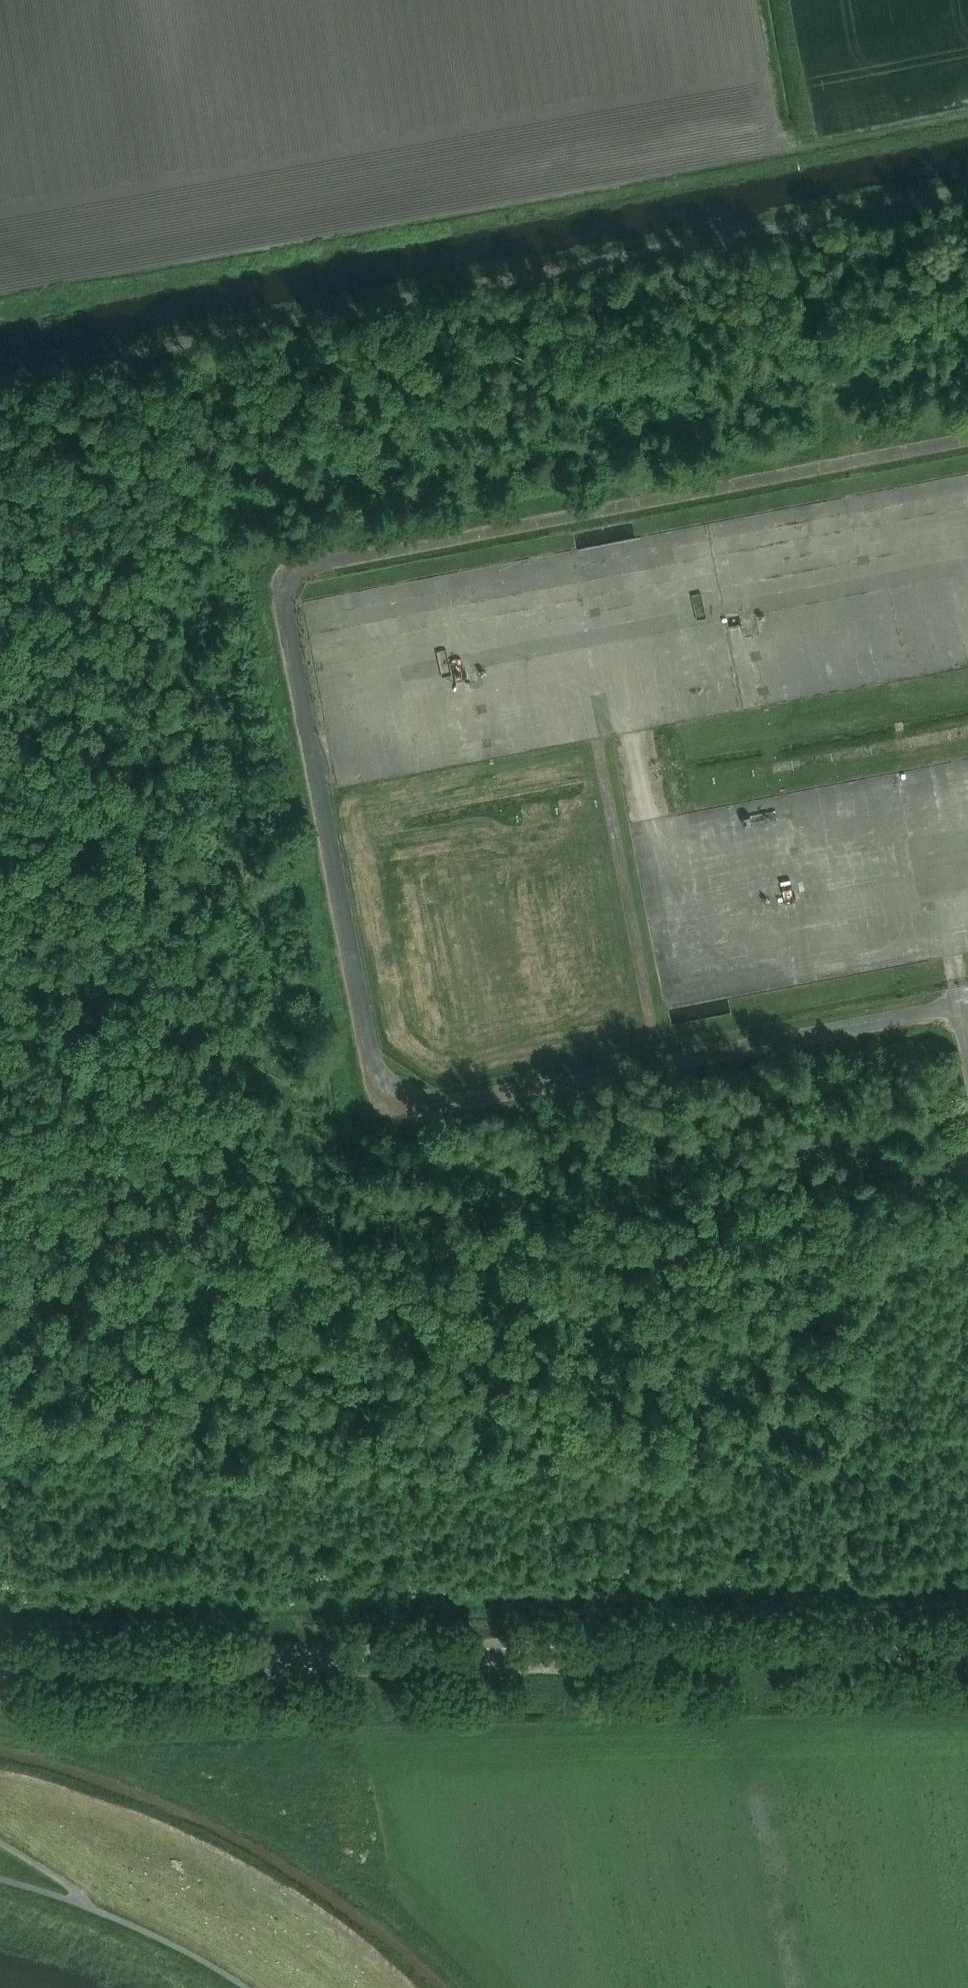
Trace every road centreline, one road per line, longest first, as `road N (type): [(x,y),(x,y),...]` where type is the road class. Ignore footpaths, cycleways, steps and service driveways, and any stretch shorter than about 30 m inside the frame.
road 1 (unclassified): [(0,1667),(967,1648)]

